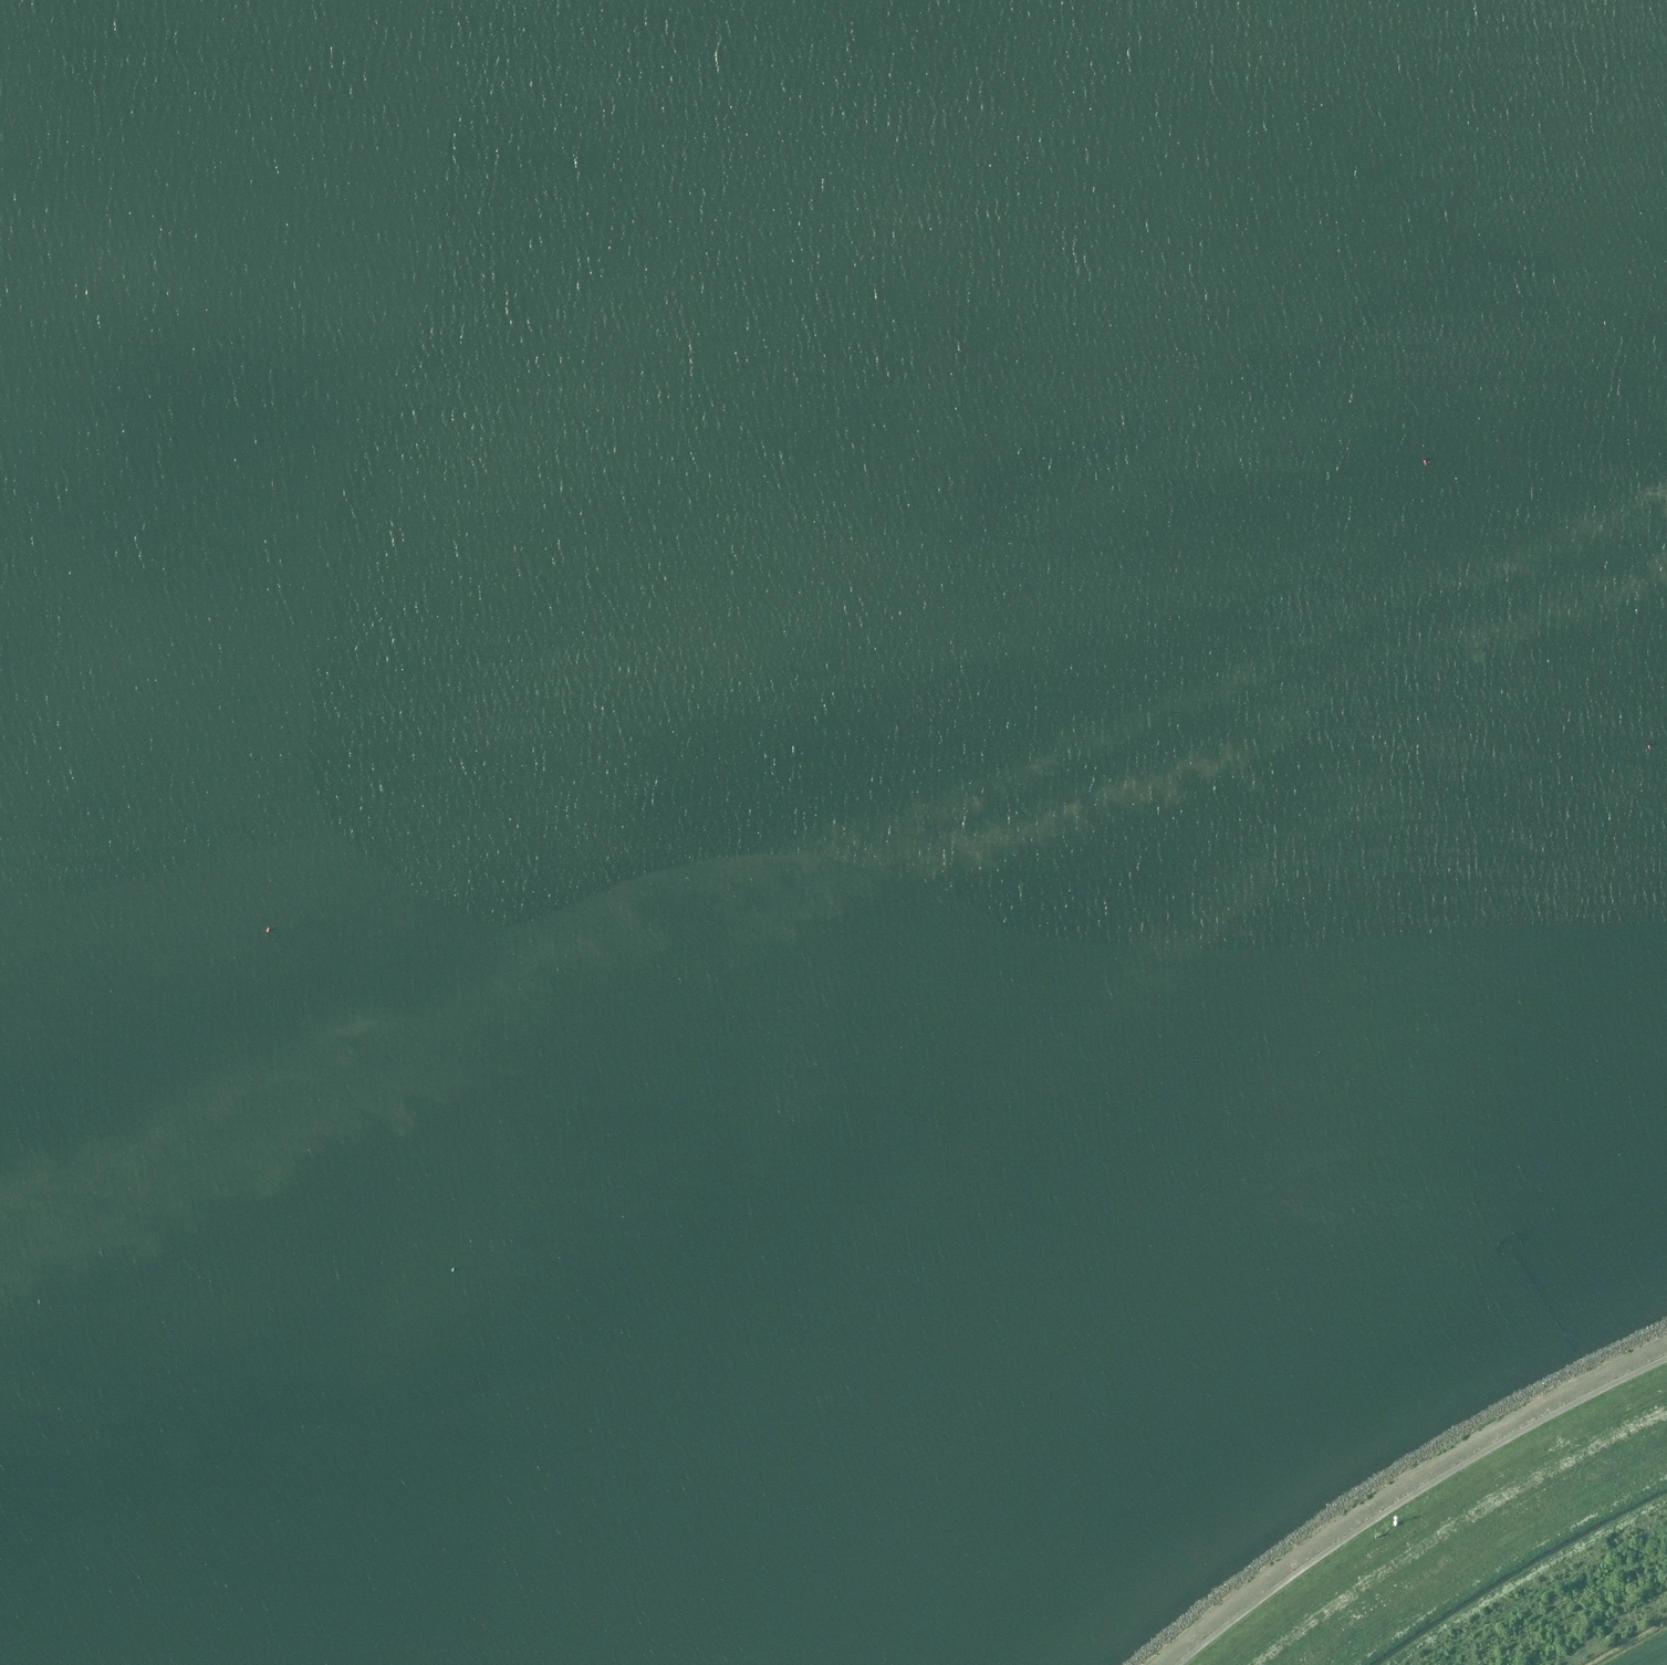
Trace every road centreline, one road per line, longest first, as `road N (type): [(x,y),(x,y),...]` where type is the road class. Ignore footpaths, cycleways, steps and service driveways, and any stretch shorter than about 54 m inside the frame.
road 1 (unclassified): [(1178,1664),(1403,1501),(1666,1359)]

